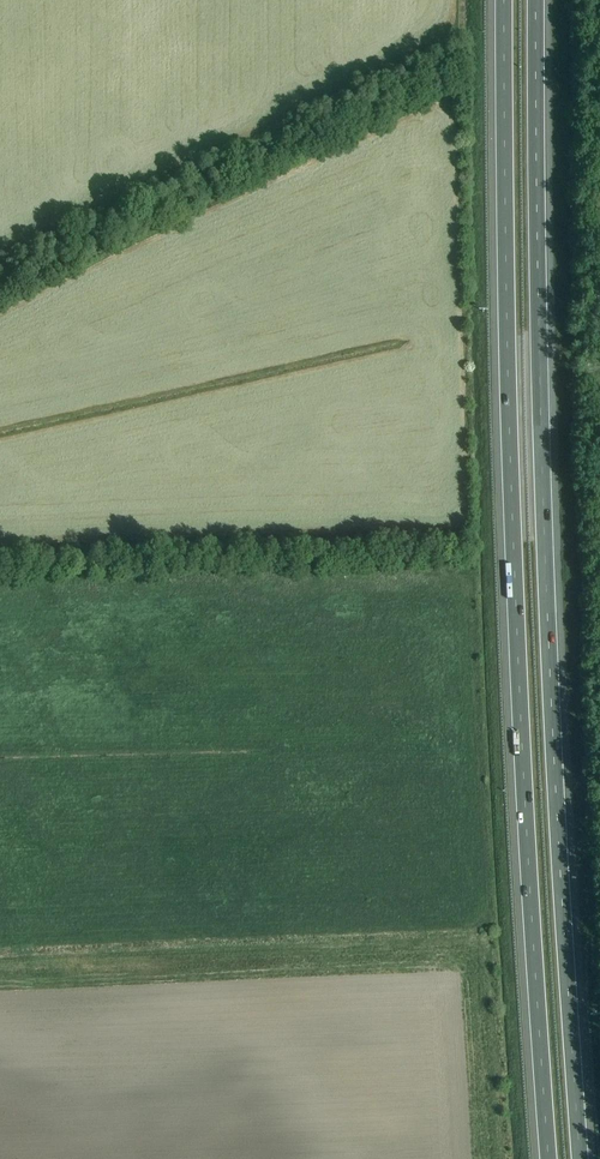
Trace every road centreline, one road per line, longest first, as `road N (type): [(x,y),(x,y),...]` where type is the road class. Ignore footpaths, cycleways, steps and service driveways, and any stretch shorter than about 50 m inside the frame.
road 1 (motorway): [(582,1158),(546,573),(537,0)]
road 2 (motorway): [(505,0),(525,811),(549,1158)]

